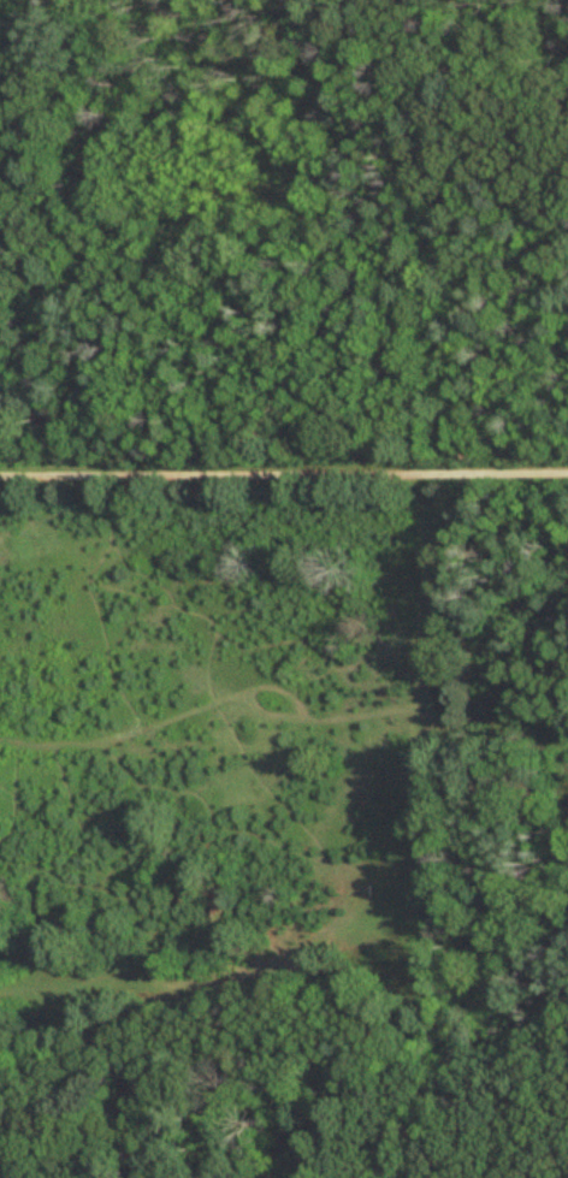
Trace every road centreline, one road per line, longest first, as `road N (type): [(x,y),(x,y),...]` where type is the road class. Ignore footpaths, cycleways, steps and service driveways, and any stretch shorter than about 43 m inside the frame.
road 1 (residential): [(567,469),(0,479)]

